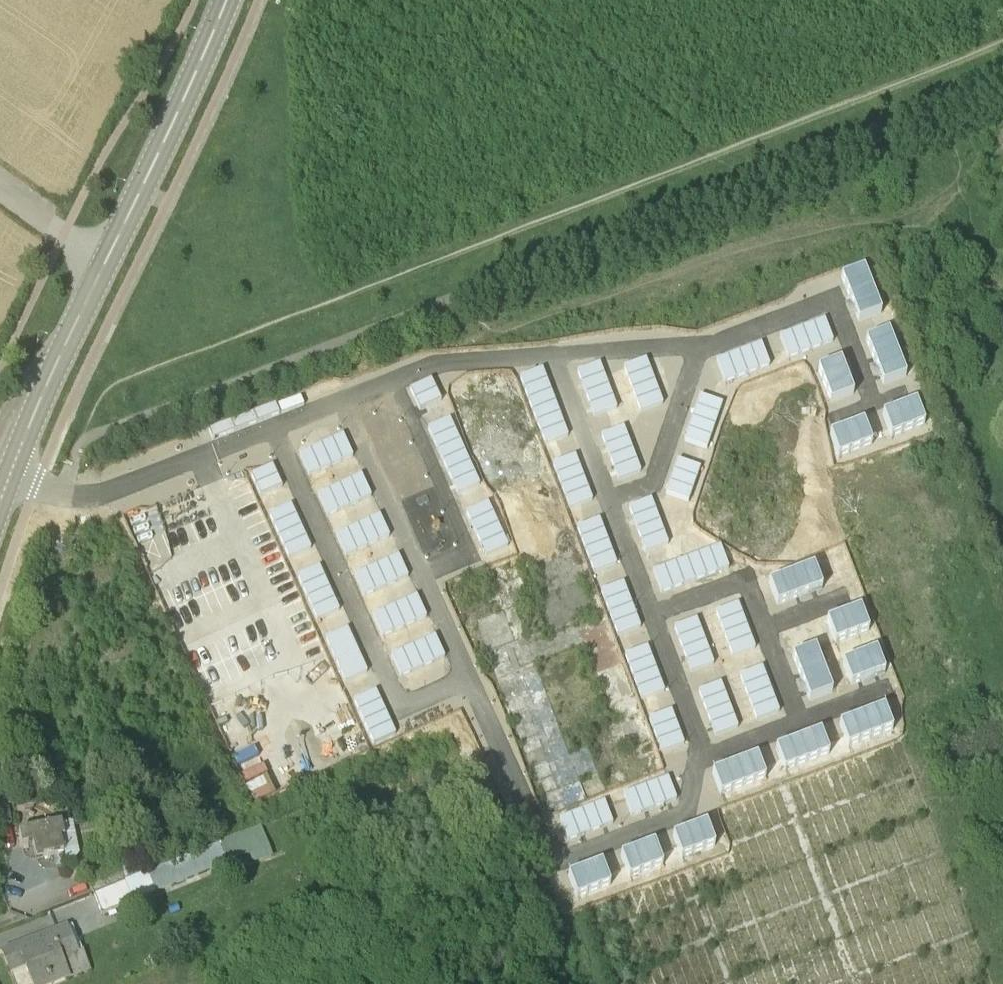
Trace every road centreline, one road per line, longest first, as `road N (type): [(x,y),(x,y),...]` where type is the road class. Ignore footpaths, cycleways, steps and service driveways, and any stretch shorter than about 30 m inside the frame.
road 1 (track): [(78,449),(115,425),(1002,83)]
road 2 (tertiary): [(11,472),(225,0)]
road 3 (residential): [(701,756),(689,810),(555,856),(467,676)]
road 4 (residential): [(274,429),(401,703),(467,676)]
road 5 (residential): [(698,346),(833,299),(871,399)]
road 6 (residential): [(396,380),(470,555),(422,575)]
road 7 (residential): [(11,472),(91,496),(200,458)]
road 8 (residential): [(698,346),(655,482),(609,500)]
road 9 (residential): [(422,575),(340,403)]
road 10 (residential): [(396,380),(436,365),(557,357)]
road 11 (residential): [(557,357),(609,500)]
road 12 (residential): [(651,618),(747,583),(763,626)]
road 13 (residential): [(651,618),(701,756)]
road 14 (residential): [(557,357),(698,346)]
road 15 (residential): [(609,500),(651,618)]

